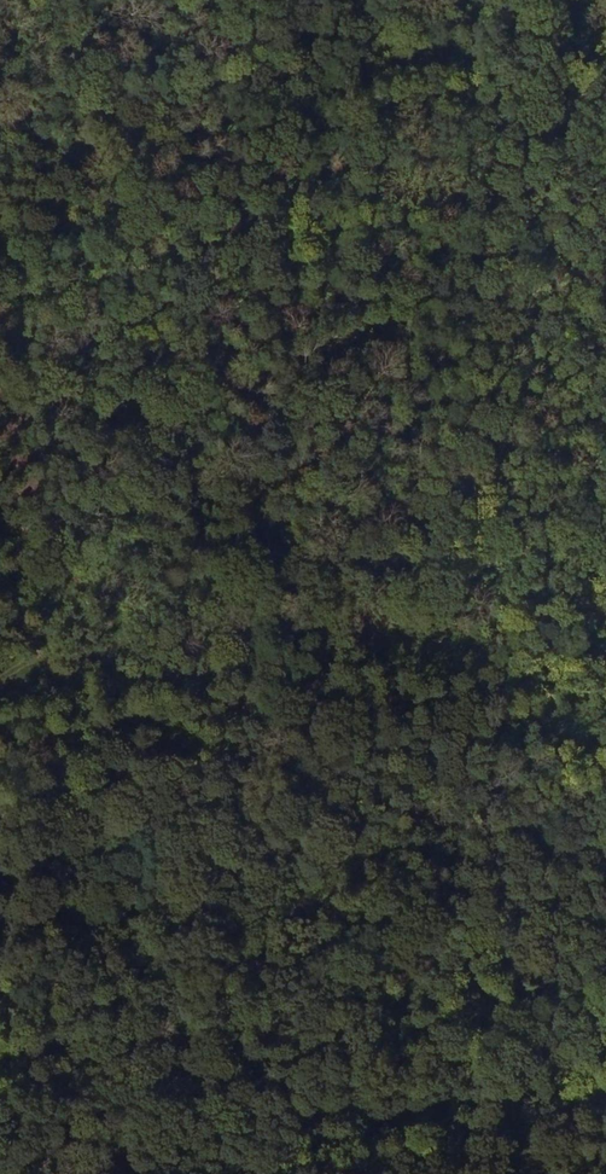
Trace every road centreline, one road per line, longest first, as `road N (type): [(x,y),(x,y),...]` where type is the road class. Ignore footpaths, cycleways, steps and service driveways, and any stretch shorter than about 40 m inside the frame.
road 1 (track): [(605,667),(392,701),(0,732)]

